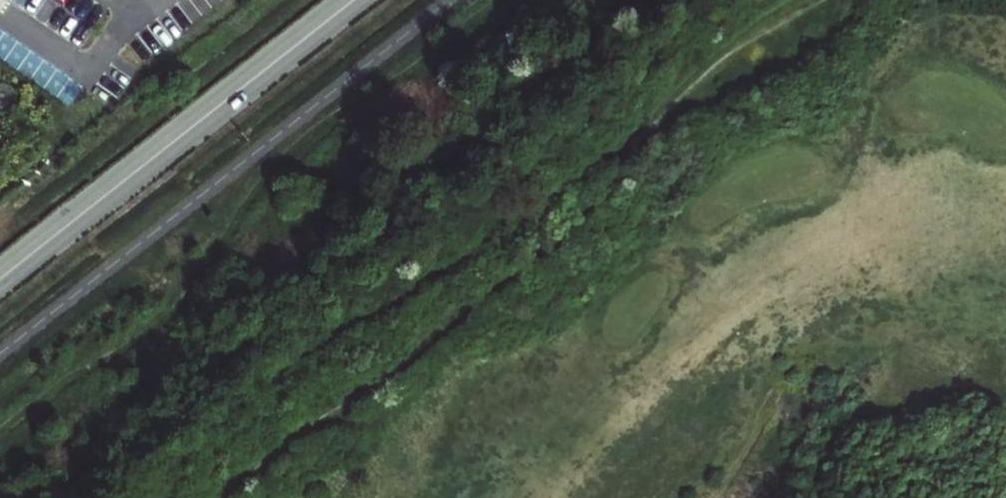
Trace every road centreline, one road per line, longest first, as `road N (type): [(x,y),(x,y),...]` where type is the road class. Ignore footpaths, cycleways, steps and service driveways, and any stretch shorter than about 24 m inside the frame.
road 1 (secondary): [(0,282),(353,0)]

